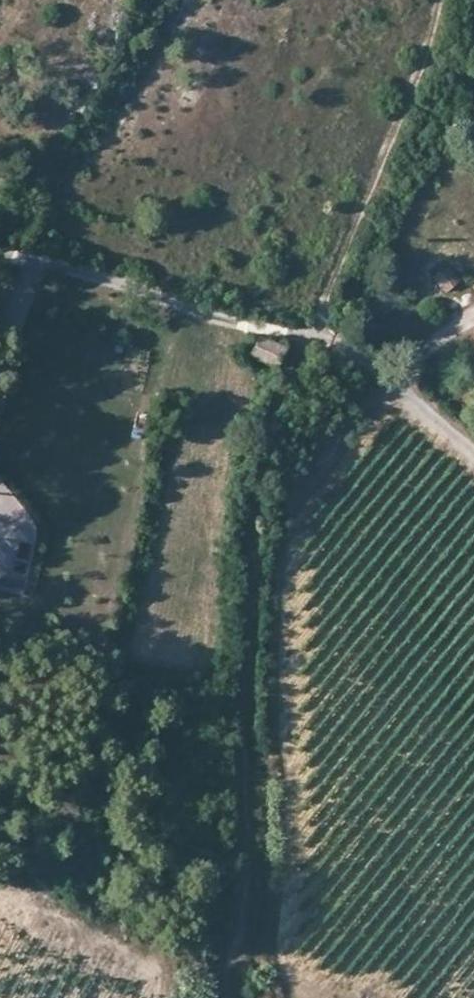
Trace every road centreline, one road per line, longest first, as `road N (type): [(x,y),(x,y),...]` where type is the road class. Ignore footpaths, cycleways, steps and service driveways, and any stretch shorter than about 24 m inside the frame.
road 1 (track): [(0,257),(112,281),(259,330),(292,336),(315,329),(417,74),(437,0)]

